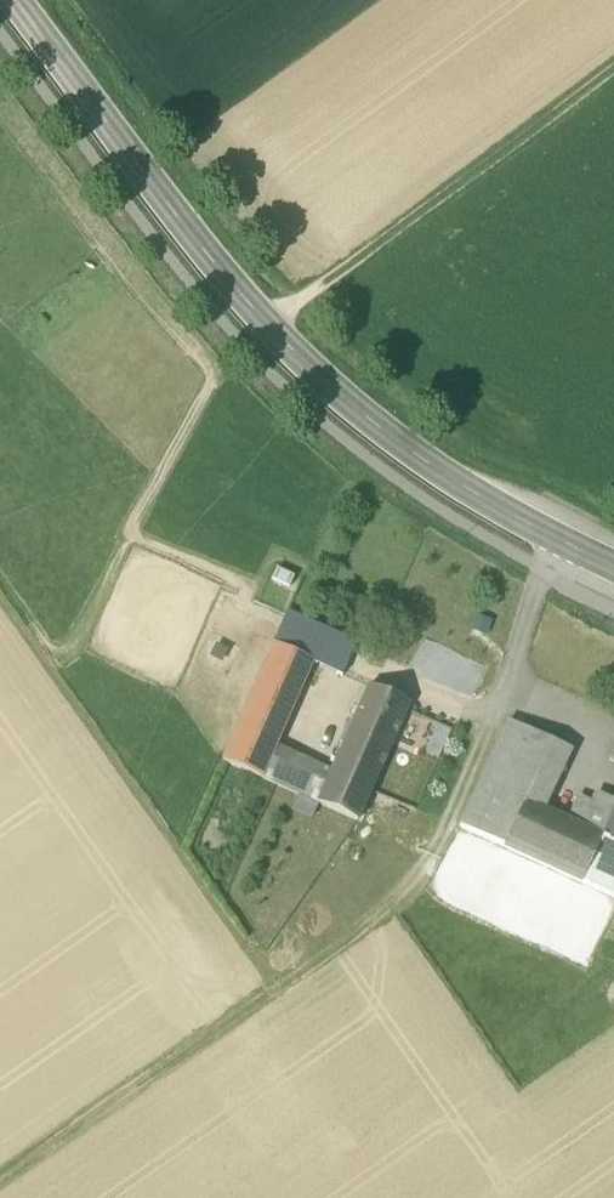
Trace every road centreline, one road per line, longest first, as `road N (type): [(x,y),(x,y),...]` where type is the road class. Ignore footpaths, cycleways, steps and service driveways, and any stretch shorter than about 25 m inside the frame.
road 1 (secondary): [(613,571),(496,510),(329,391),(267,330),(14,0)]
road 2 (track): [(0,1173),(403,889),(455,780)]
road 3 (track): [(267,330),(613,78)]

